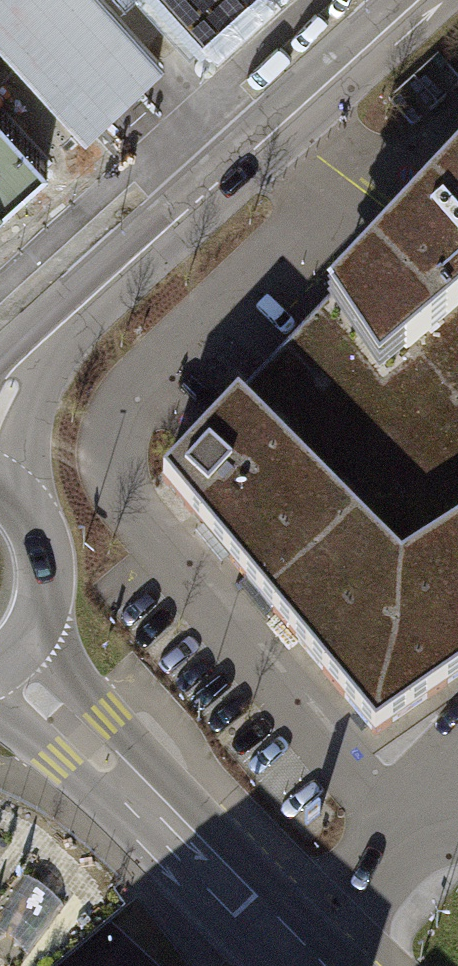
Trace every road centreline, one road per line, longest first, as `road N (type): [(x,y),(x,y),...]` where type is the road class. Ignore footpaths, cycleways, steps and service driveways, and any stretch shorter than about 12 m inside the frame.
road 1 (secondary): [(417,0),(6,380),(0,396)]
road 2 (secondary): [(0,667),(322,965)]
road 3 (secondary): [(0,649),(29,609),(35,578),(31,547),(0,499)]

